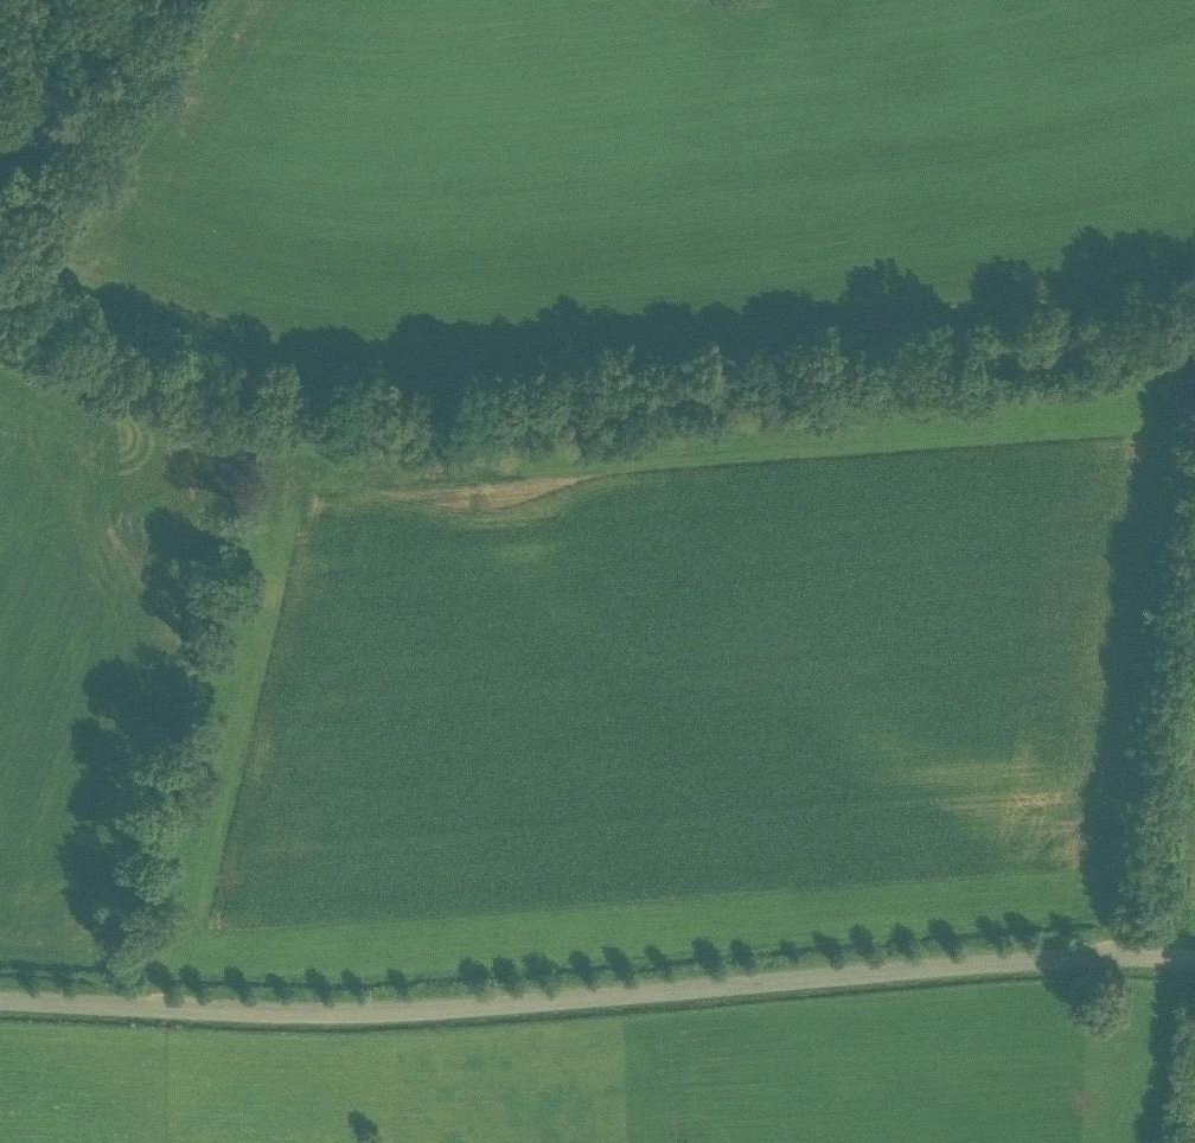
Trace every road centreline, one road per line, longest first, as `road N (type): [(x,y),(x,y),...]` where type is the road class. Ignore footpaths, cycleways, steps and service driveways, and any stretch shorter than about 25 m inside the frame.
road 1 (unclassified): [(1194,959),(1121,949),(799,987),(301,1012),(0,1000)]

